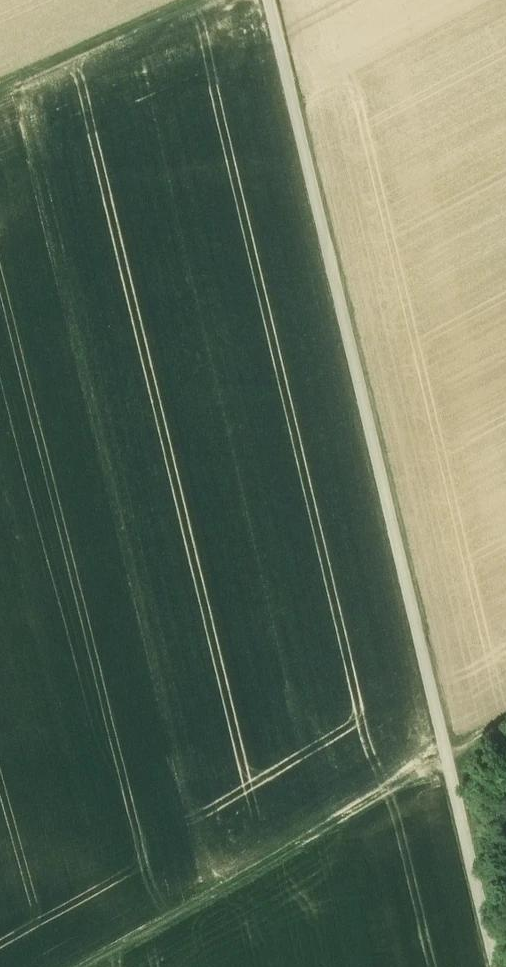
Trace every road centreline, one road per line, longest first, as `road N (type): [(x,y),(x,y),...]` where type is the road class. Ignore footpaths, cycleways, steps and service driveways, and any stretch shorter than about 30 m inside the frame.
road 1 (track): [(269,0),(493,966)]
road 2 (track): [(92,966),(391,790)]
road 3 (track): [(0,86),(196,0)]

